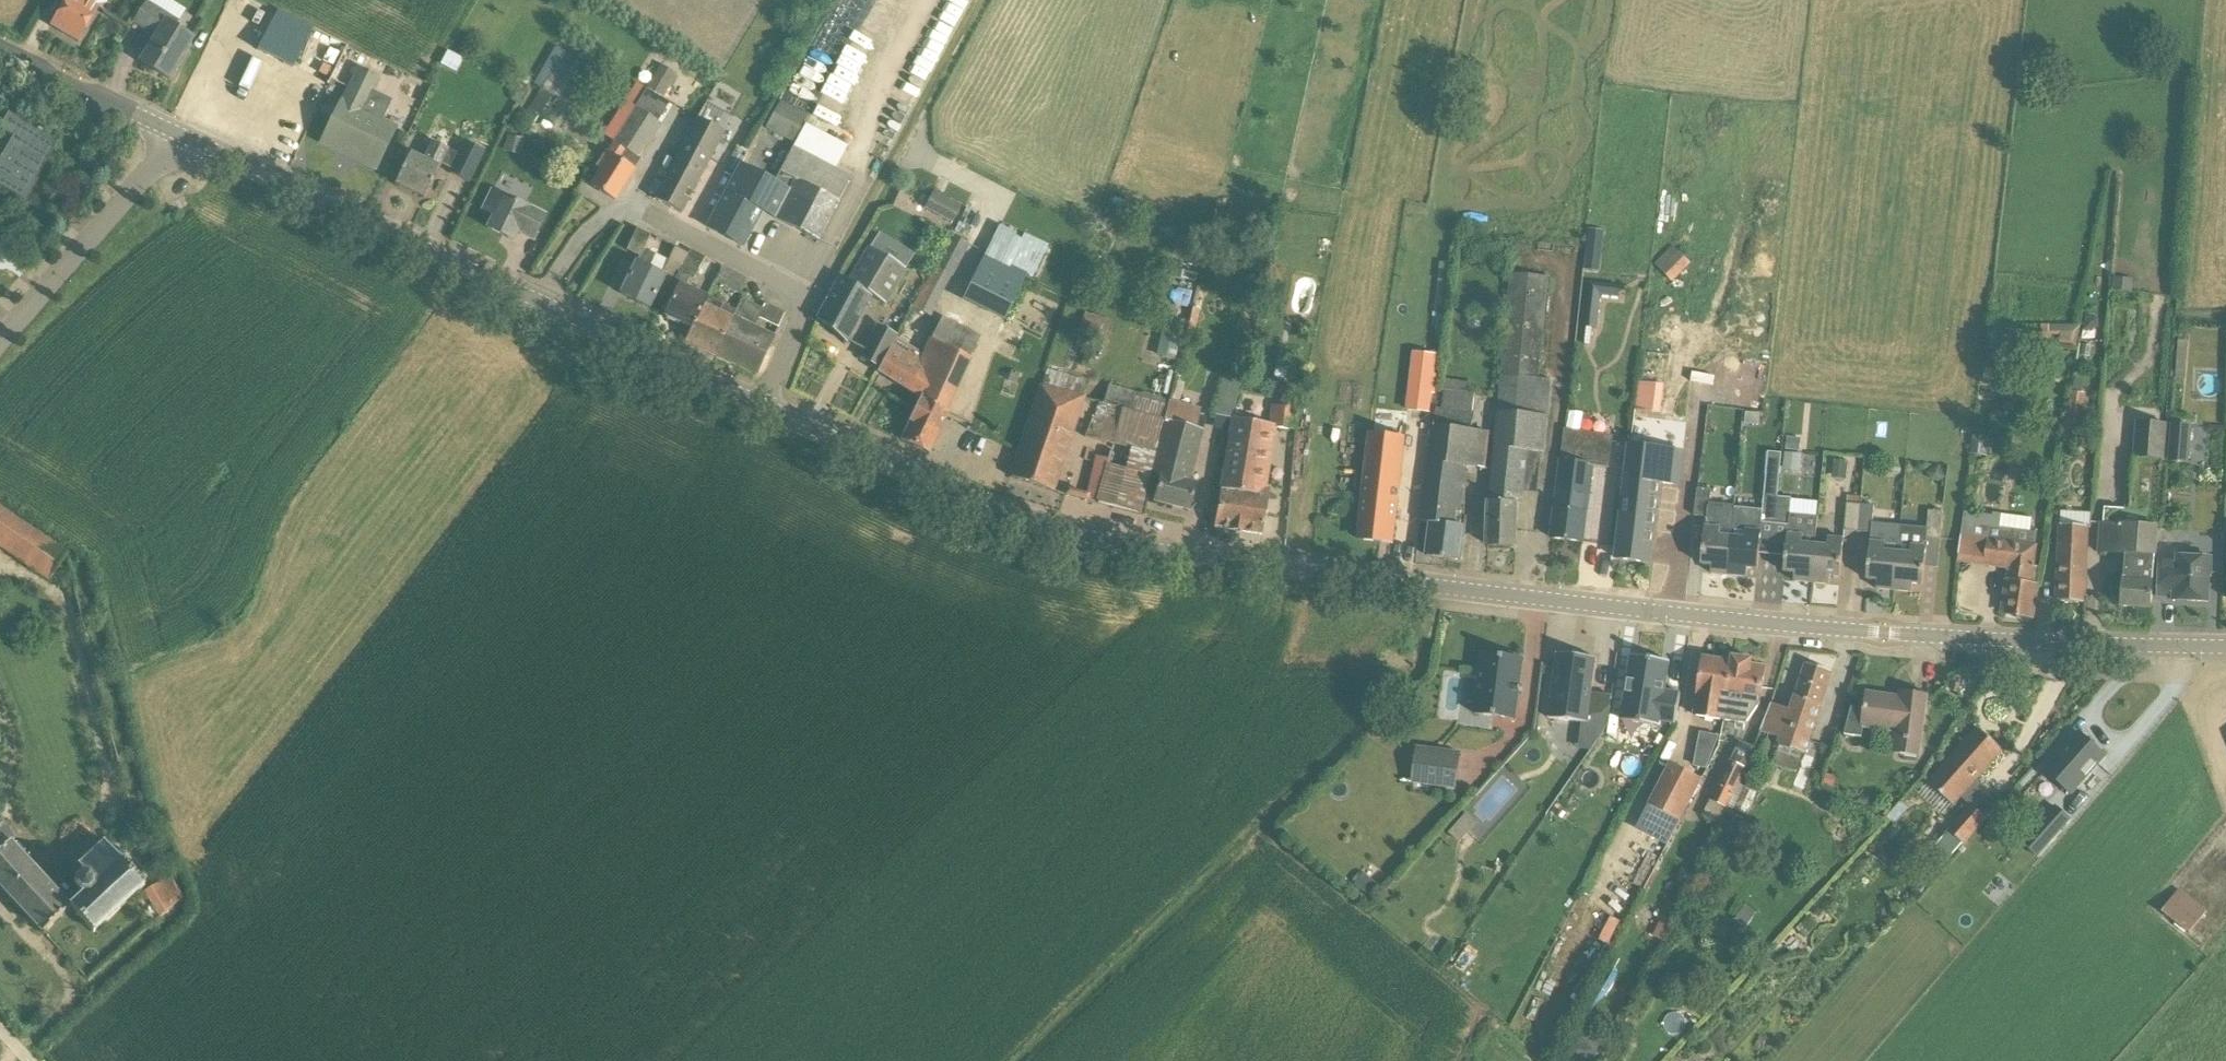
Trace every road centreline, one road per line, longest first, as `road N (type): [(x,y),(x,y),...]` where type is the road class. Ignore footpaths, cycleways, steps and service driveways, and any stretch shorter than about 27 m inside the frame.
road 1 (tertiary): [(2225,647),(1796,628),(1141,550),(1033,524),(763,406)]
road 2 (tertiary): [(763,406),(180,138)]
road 3 (track): [(840,260),(981,0)]
road 4 (unclassified): [(0,335),(180,138)]
road 5 (tertiary): [(180,138),(0,56)]
road 6 (residential): [(814,302),(646,212)]

